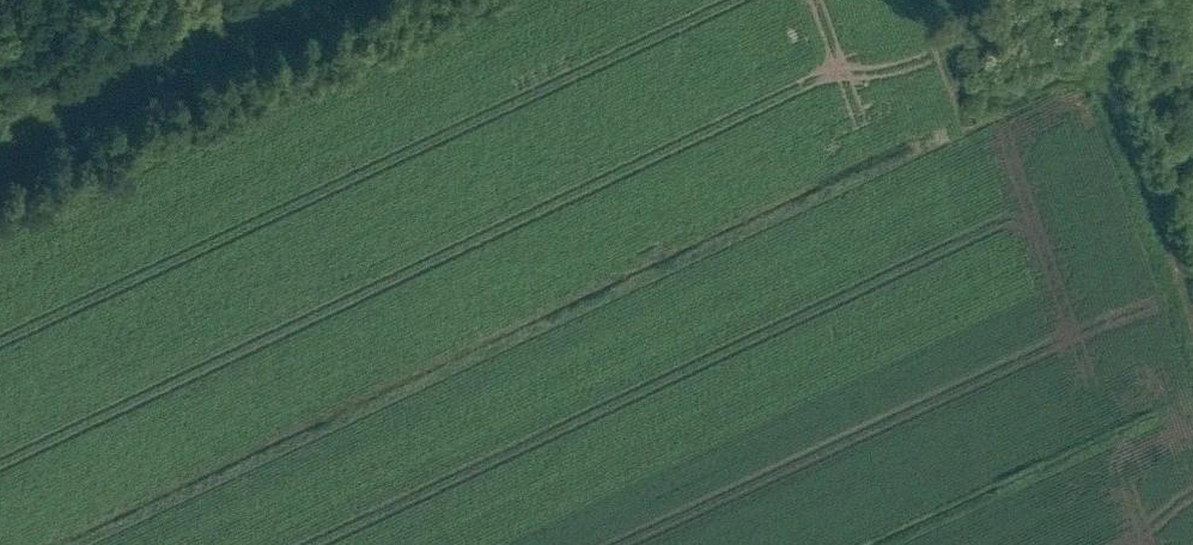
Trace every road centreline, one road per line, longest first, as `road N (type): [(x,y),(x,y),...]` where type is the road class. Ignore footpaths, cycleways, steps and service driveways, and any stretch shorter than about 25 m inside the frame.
road 1 (track): [(0,131),(279,0)]

